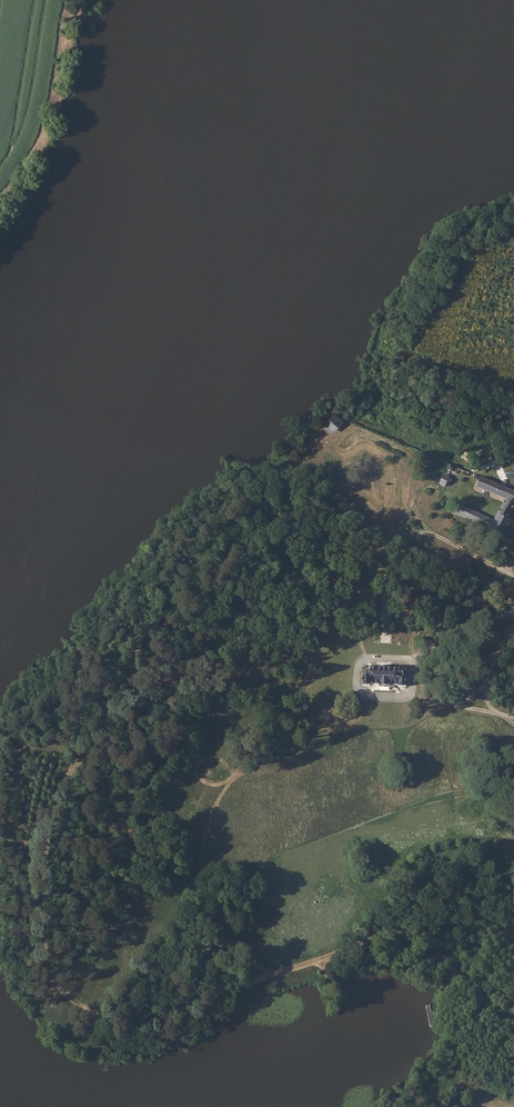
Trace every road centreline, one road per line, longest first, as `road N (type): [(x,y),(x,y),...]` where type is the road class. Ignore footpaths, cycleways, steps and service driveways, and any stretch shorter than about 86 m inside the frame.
road 1 (track): [(513,576),(431,533),(402,537),(377,560)]
road 2 (track): [(431,533),(413,504),(407,455),(362,436)]

